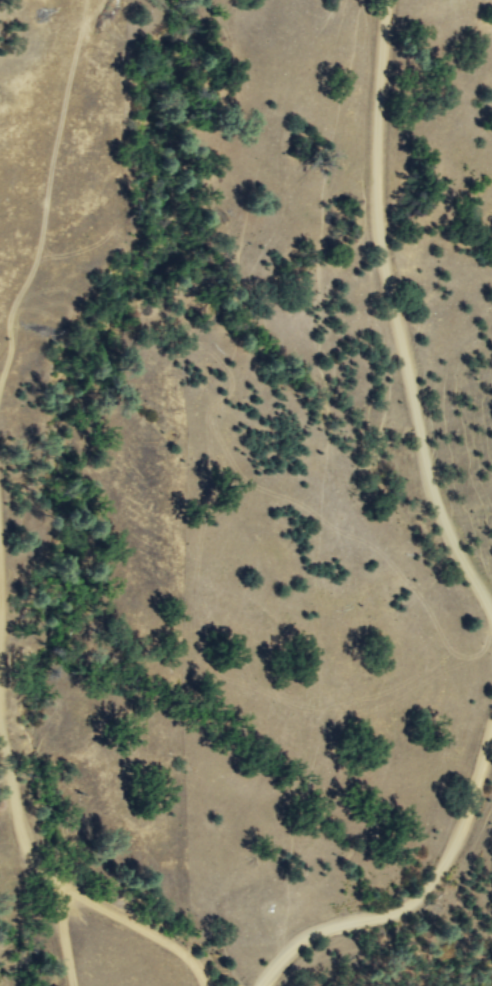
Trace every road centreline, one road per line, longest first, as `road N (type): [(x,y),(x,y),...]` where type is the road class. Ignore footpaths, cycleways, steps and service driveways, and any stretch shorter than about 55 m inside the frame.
road 1 (track): [(222,985),(197,955),(43,868),(32,850),(11,469),(0,423)]
road 2 (residential): [(401,0),(395,237),(450,491),(491,587)]
road 3 (residential): [(491,796),(475,845),(437,896),(327,938),(281,985)]

